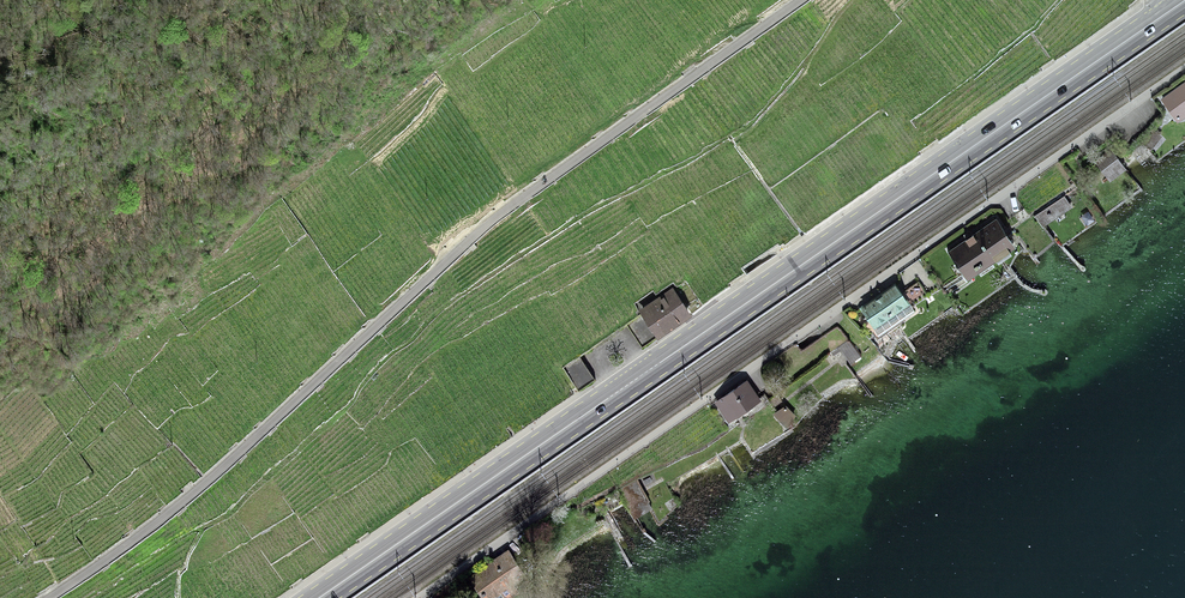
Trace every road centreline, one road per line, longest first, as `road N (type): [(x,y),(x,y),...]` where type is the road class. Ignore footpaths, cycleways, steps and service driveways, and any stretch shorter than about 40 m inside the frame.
road 1 (primary): [(1162,17),(318,597)]
road 2 (unclassified): [(54,597),(170,518),(482,235),(801,0)]
road 3 (residential): [(1184,67),(420,597)]

